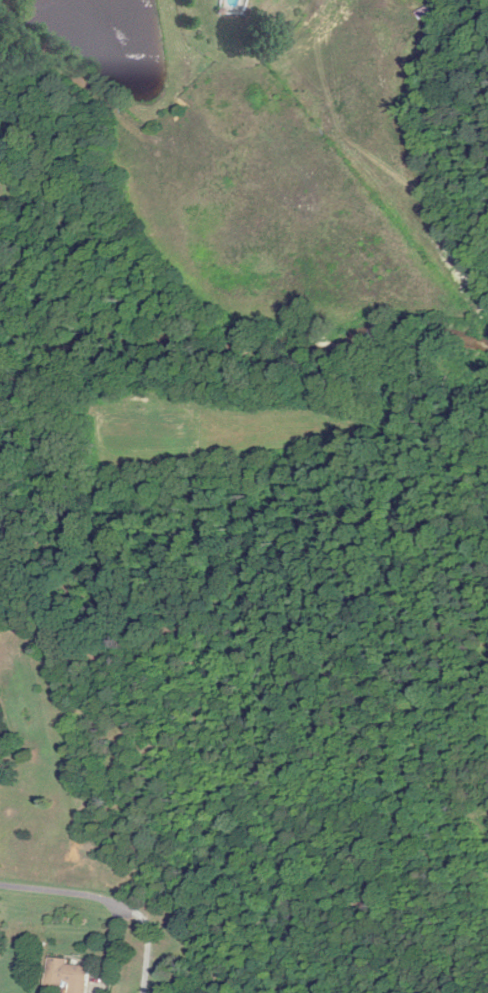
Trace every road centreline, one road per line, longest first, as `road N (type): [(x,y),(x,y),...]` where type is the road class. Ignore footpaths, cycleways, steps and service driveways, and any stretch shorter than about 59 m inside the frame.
road 1 (residential): [(0,881),(95,897),(140,914)]

